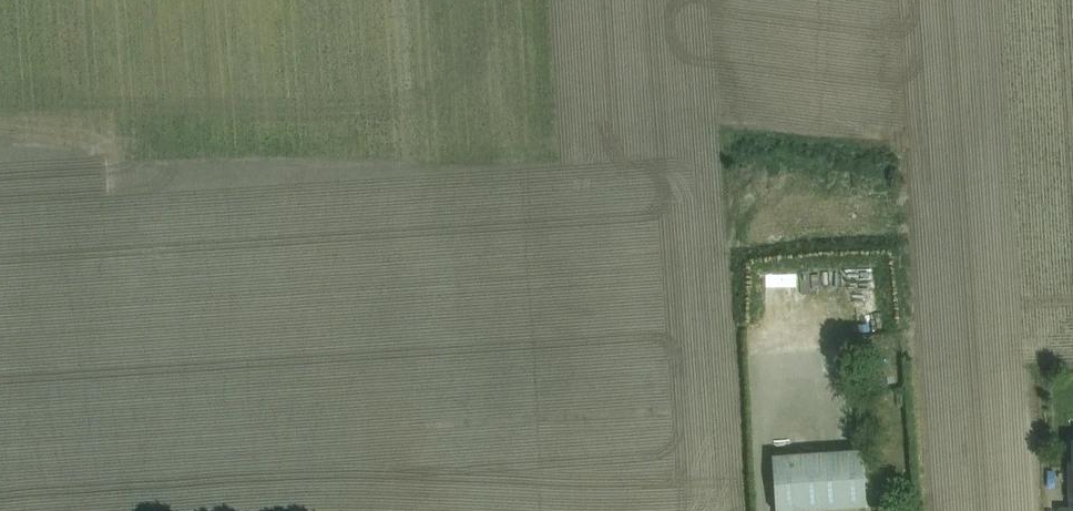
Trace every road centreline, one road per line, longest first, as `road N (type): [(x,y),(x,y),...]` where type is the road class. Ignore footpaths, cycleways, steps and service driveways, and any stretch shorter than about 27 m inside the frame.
road 1 (residential): [(402,0),(411,147)]

